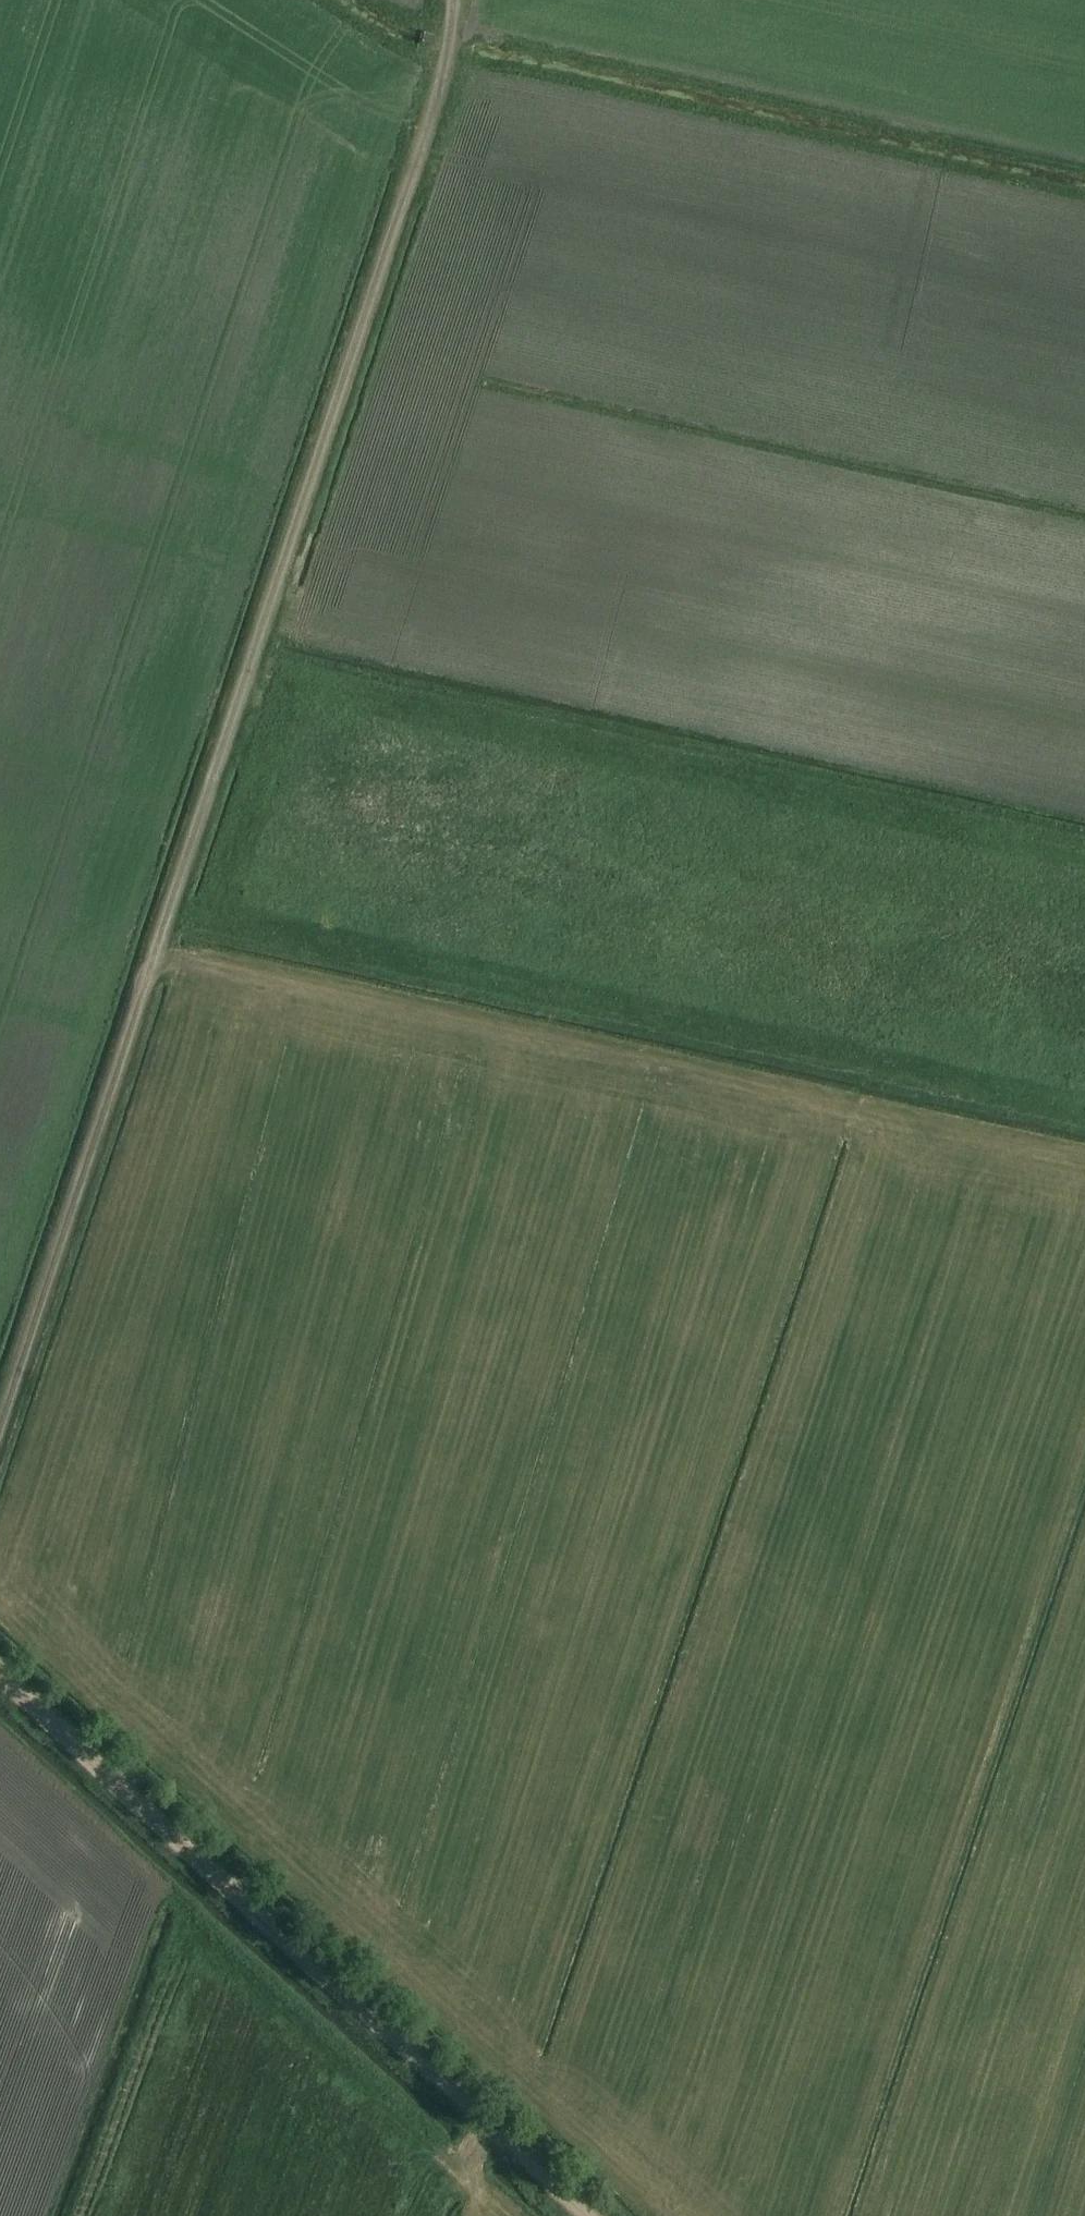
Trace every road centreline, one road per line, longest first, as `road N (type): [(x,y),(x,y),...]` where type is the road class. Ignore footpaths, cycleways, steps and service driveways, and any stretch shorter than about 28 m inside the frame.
road 1 (track): [(0,1417),(447,63),(453,0)]
road 2 (track): [(0,1670),(591,2215)]

